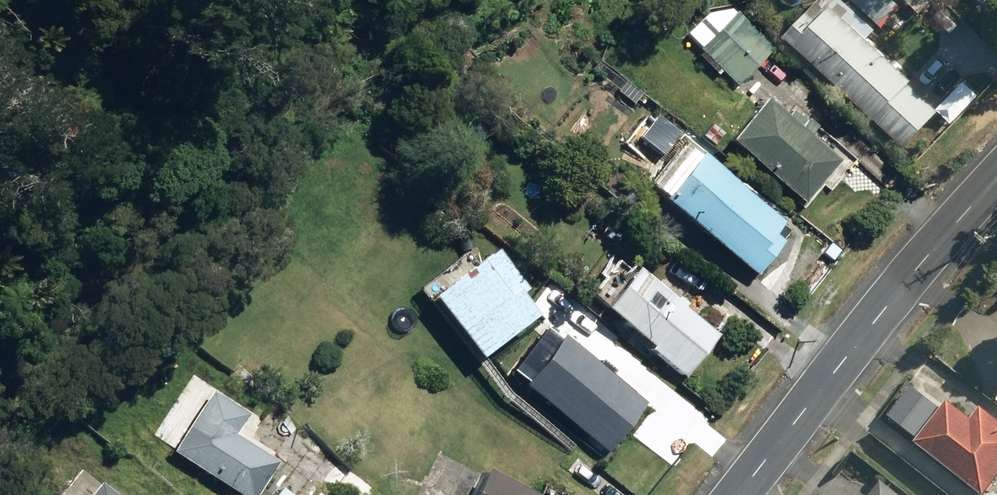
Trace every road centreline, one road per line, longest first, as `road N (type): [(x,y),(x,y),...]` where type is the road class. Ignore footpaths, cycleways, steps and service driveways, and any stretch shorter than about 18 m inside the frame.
road 1 (tertiary): [(743,494),(996,182)]

